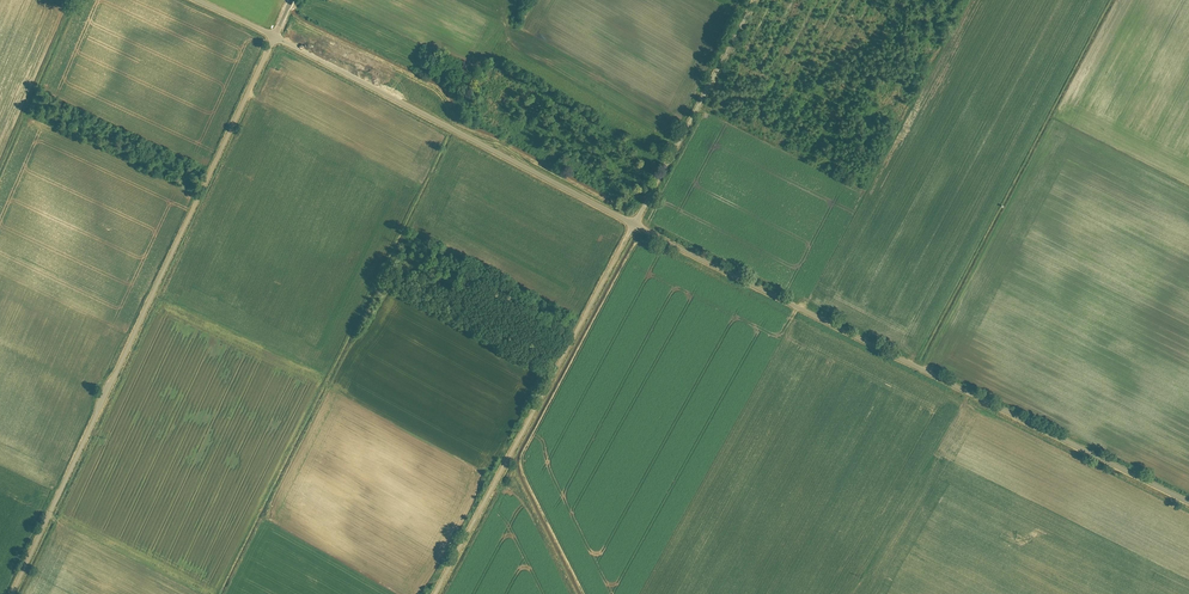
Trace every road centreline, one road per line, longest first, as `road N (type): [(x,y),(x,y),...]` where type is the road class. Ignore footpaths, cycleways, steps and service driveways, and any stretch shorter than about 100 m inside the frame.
road 1 (residential): [(1188,499),(633,220)]
road 2 (residential): [(14,593),(274,35)]
road 3 (unclassified): [(633,220),(435,593)]
road 4 (residential): [(633,220),(274,35)]
road 5 (unclassified): [(758,0),(633,220)]

